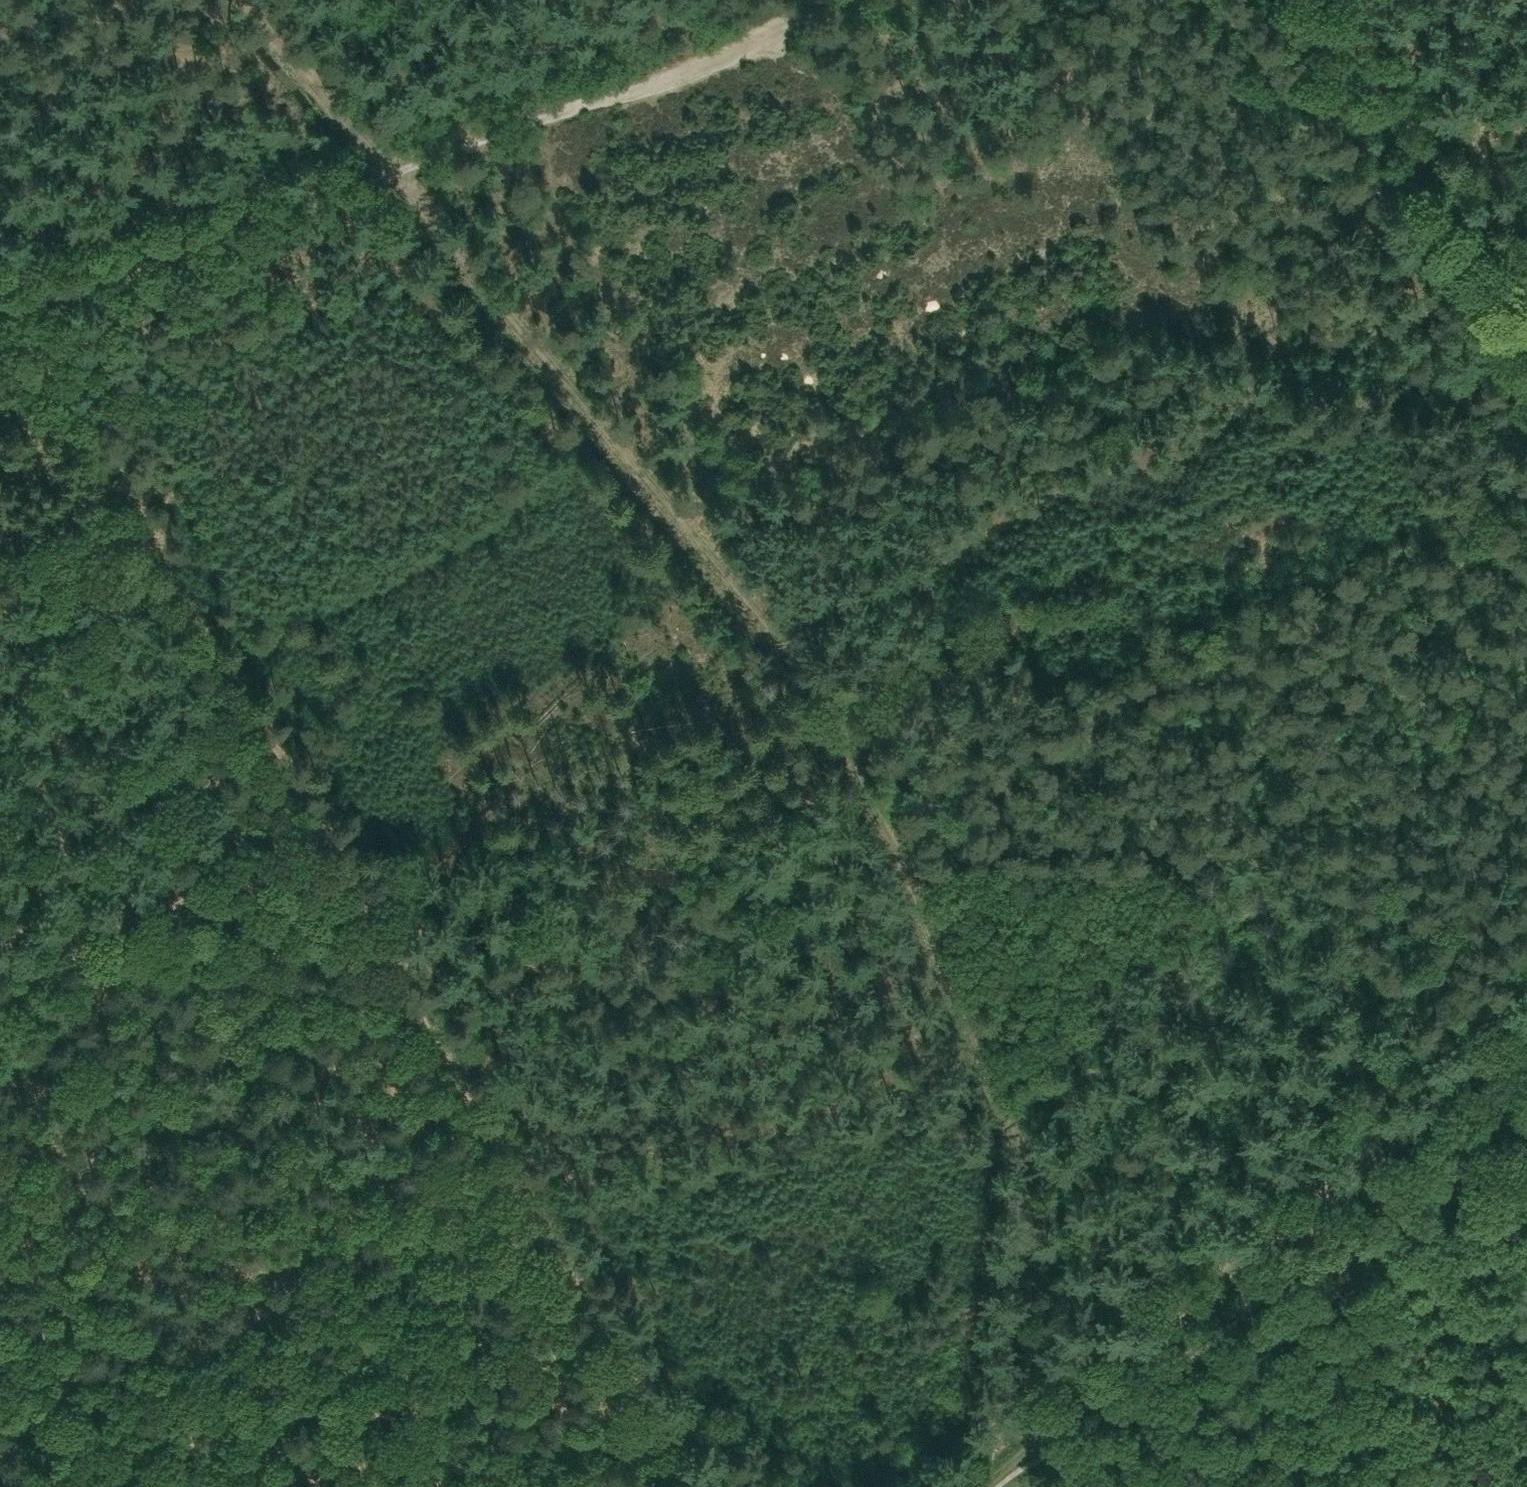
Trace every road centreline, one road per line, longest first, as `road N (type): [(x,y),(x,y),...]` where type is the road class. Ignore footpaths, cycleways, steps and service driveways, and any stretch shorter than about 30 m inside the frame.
road 1 (track): [(819,0),(378,163),(0,315)]
road 2 (track): [(1526,1027),(968,1486)]

